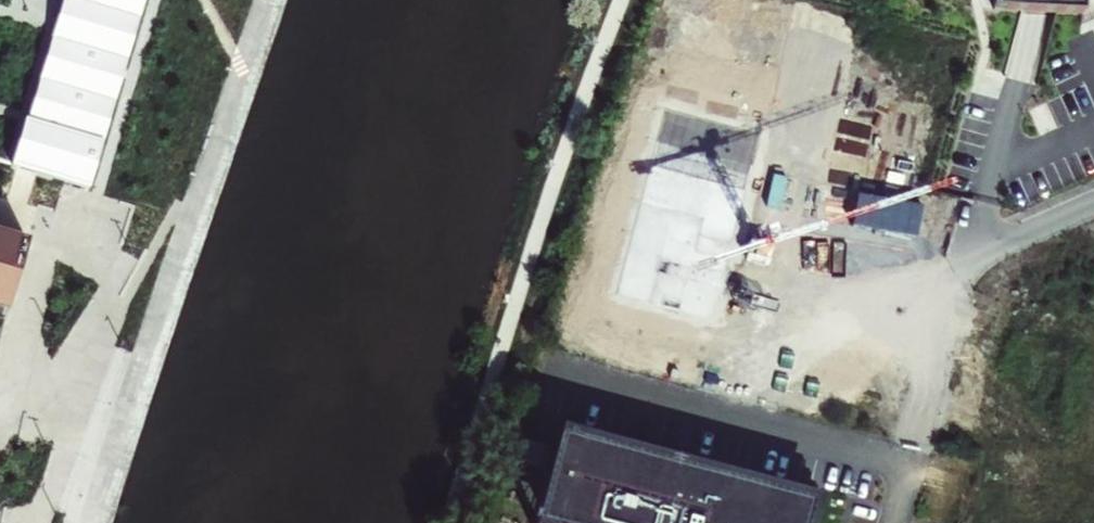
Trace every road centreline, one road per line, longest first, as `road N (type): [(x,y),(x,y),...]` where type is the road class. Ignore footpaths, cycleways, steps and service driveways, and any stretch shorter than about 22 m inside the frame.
road 1 (residential): [(0,215),(123,257)]

